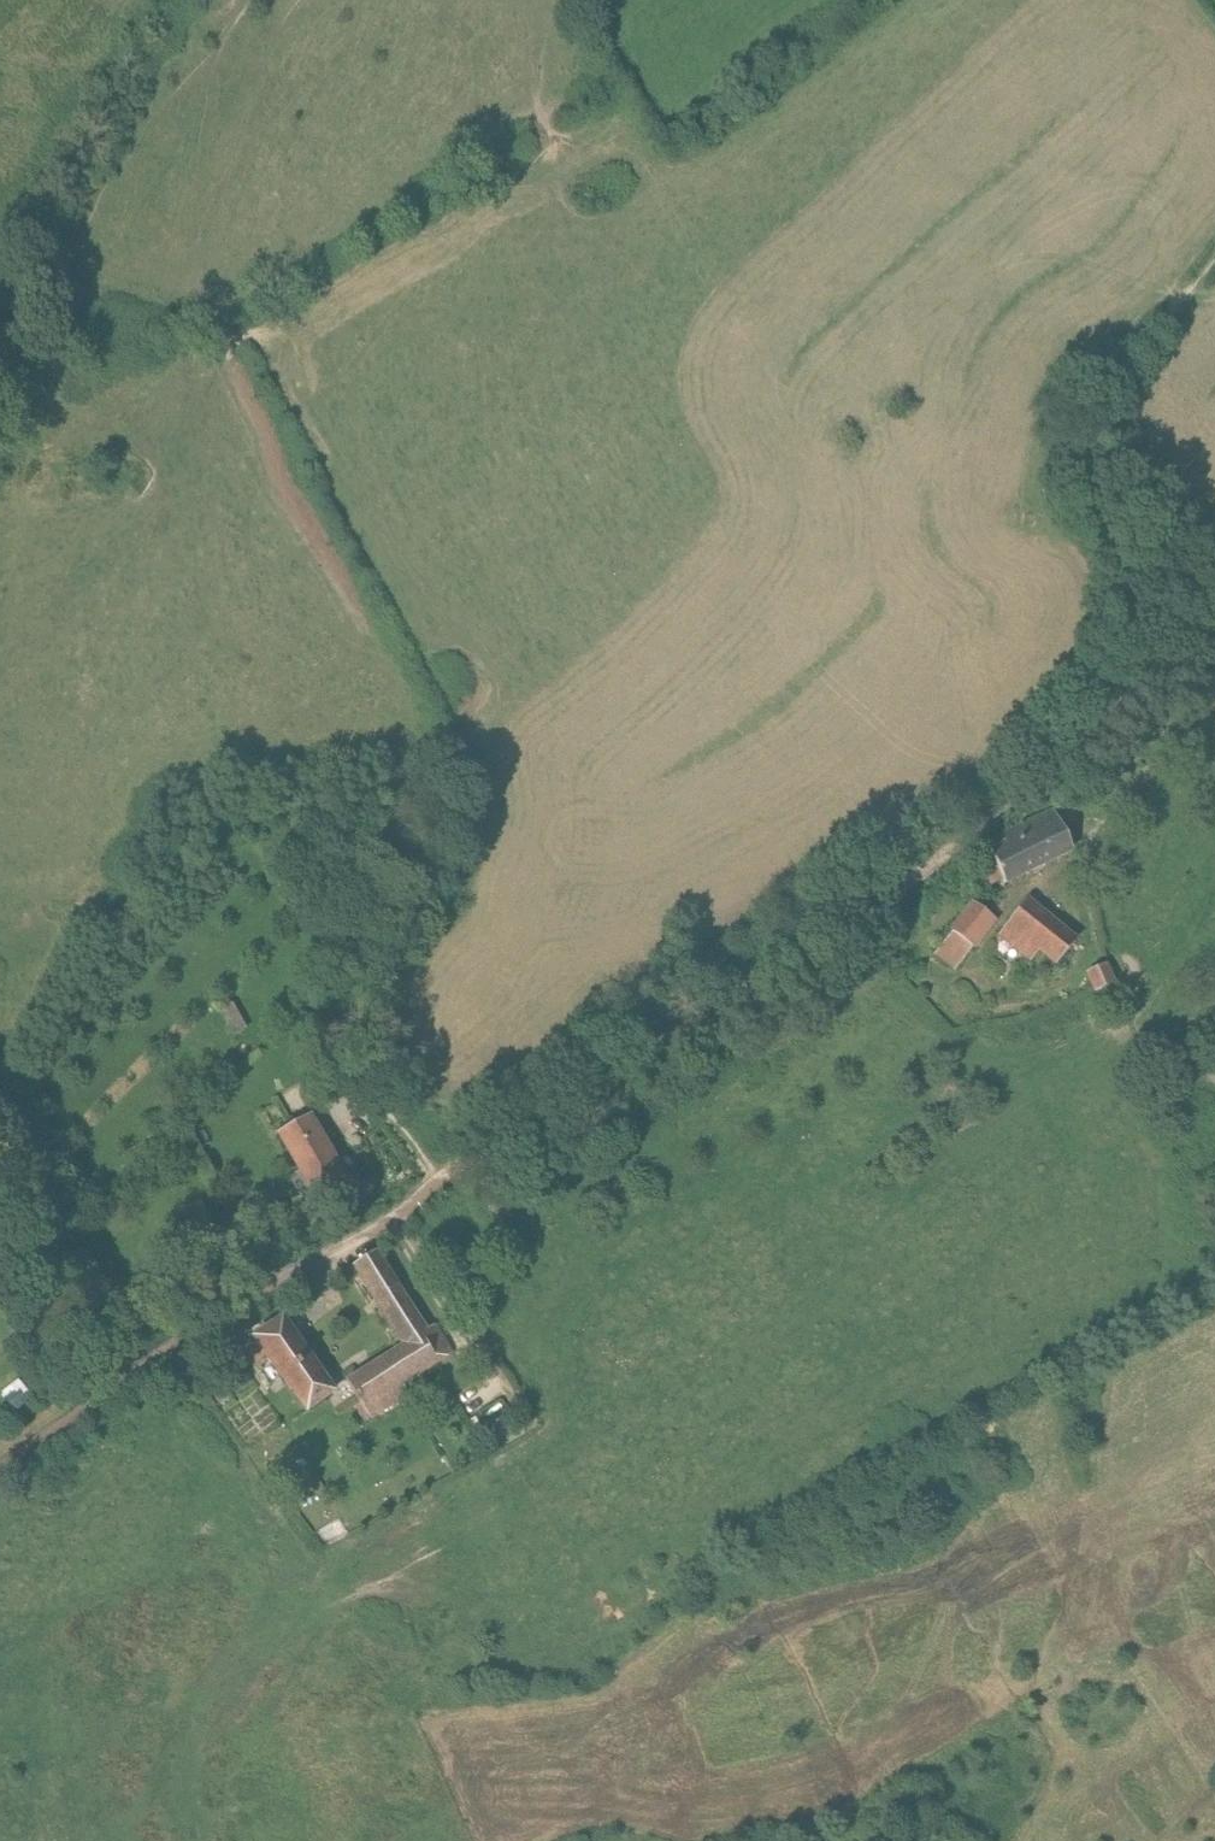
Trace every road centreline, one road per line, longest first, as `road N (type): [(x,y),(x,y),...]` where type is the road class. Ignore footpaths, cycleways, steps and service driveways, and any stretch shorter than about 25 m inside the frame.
road 1 (track): [(1173,646),(1053,765),(873,909),(511,1147),(197,1333),(0,1469)]
road 2 (track): [(1173,646),(1106,512),(1086,425),(1130,352),(1214,252)]

